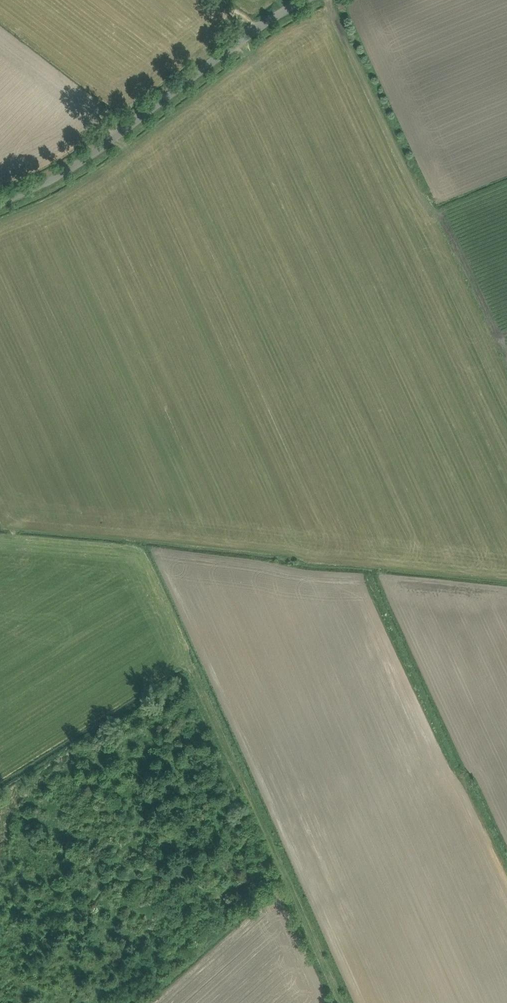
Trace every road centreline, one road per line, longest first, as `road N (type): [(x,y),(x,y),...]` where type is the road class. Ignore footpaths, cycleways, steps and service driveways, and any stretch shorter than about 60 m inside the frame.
road 1 (unclassified): [(0,201),(75,166),(305,0)]
road 2 (track): [(193,660),(305,924)]

